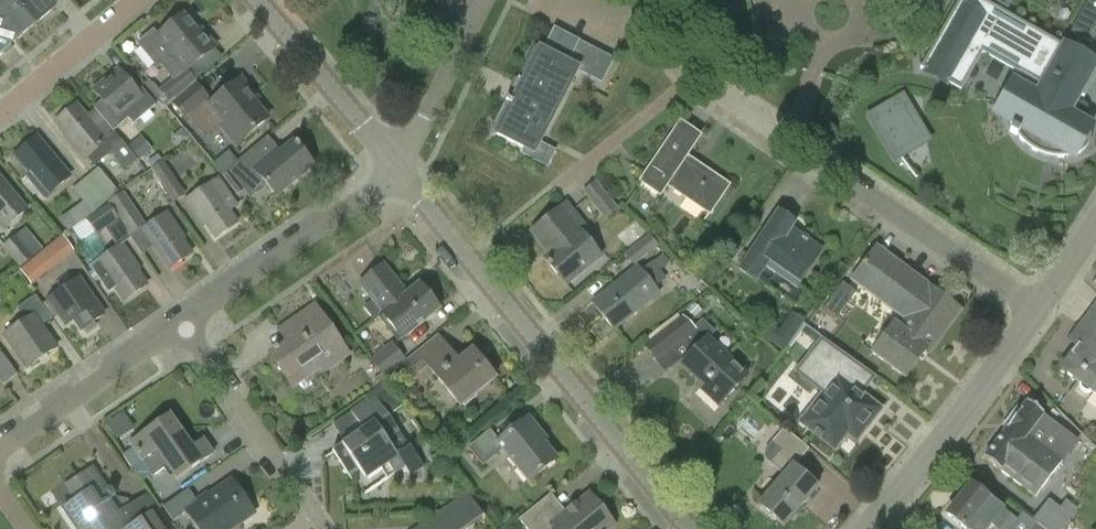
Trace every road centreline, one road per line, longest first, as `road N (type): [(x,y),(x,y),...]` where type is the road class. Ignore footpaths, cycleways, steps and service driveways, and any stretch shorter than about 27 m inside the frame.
road 1 (residential): [(1040,311),(754,121),(696,72),(641,0)]
road 2 (tertiary): [(690,528),(400,171)]
road 3 (unclassified): [(865,528),(1040,311)]
road 4 (residential): [(183,324),(400,171)]
road 5 (residential): [(326,528),(183,324)]
road 6 (tertiary): [(400,171),(256,0)]
road 7 (residential): [(0,448),(183,324)]
road 8 (residential): [(400,171),(485,0)]
road 9 (residential): [(0,115),(136,0)]

